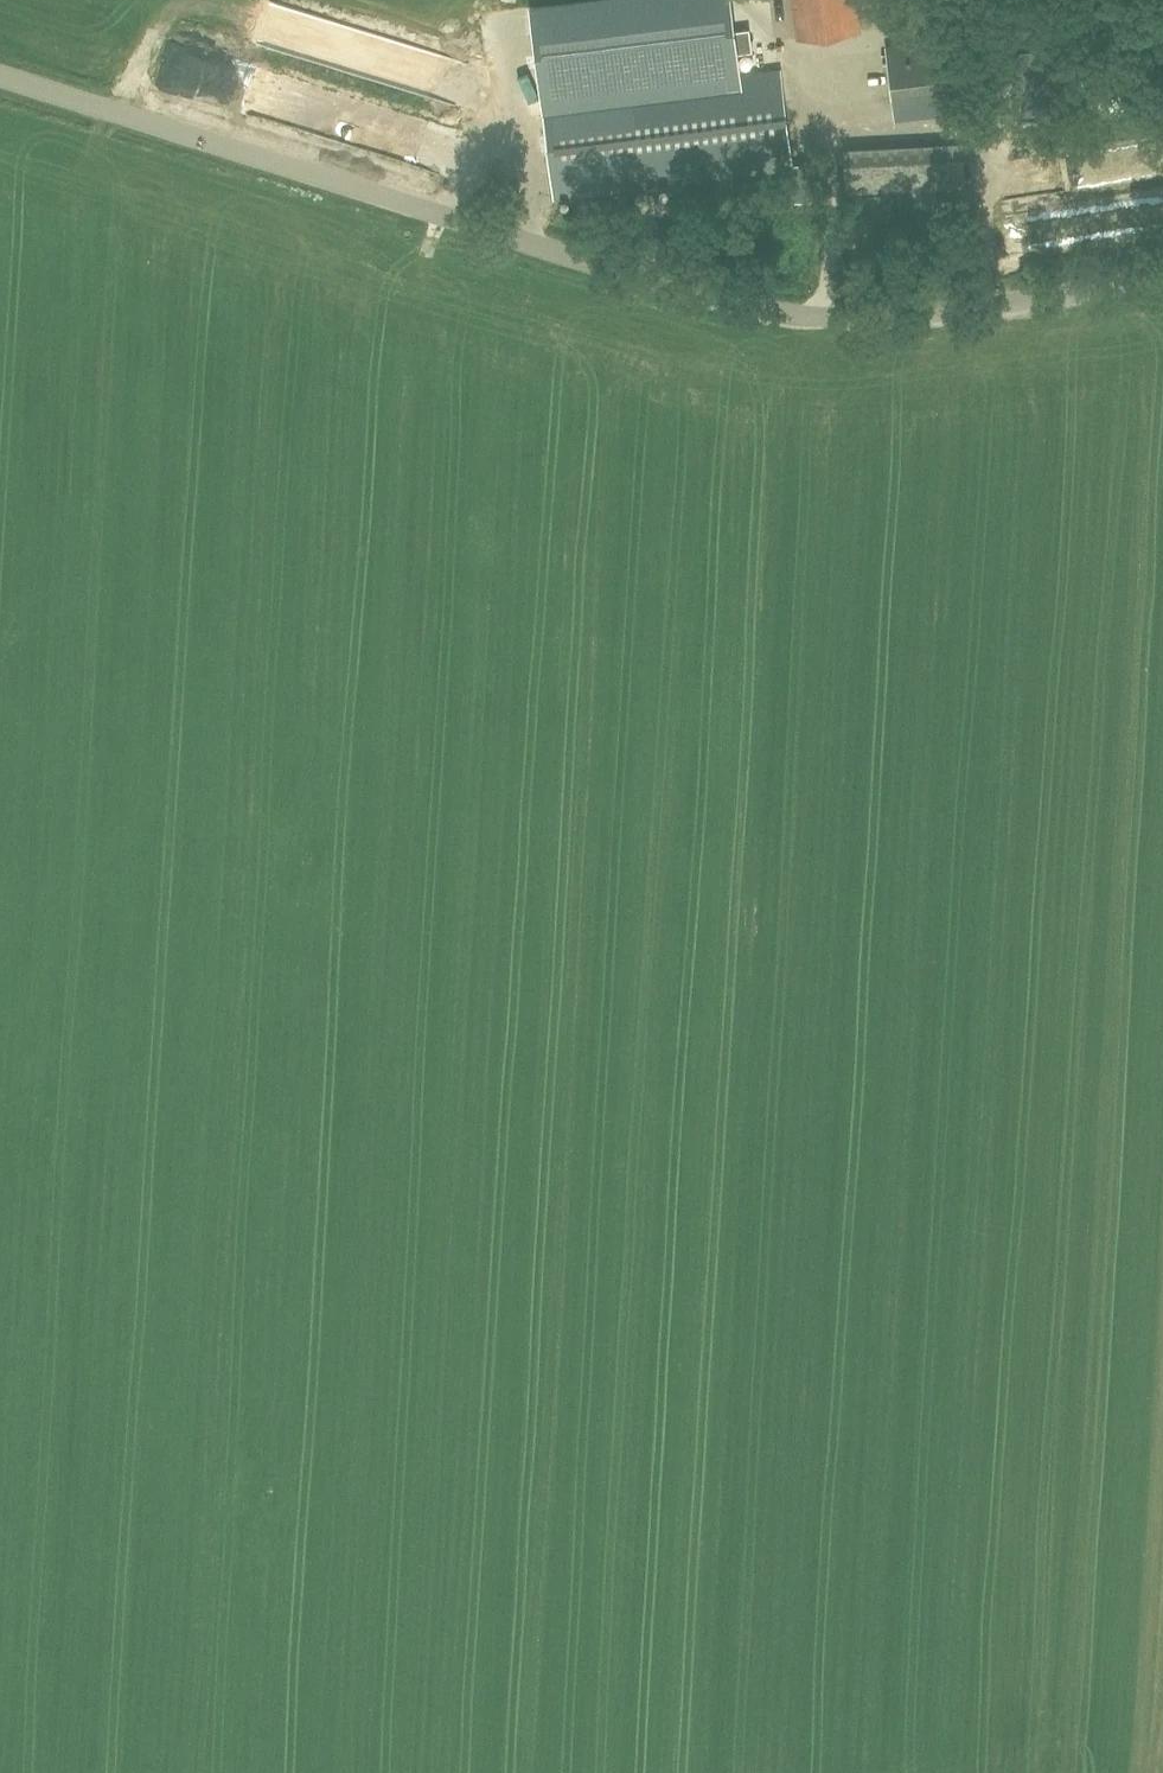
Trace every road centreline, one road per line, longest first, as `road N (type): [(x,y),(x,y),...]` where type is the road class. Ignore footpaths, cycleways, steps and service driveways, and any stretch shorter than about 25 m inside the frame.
road 1 (unclassified): [(1162,280),(871,317),(771,308),(454,222),(0,78)]

